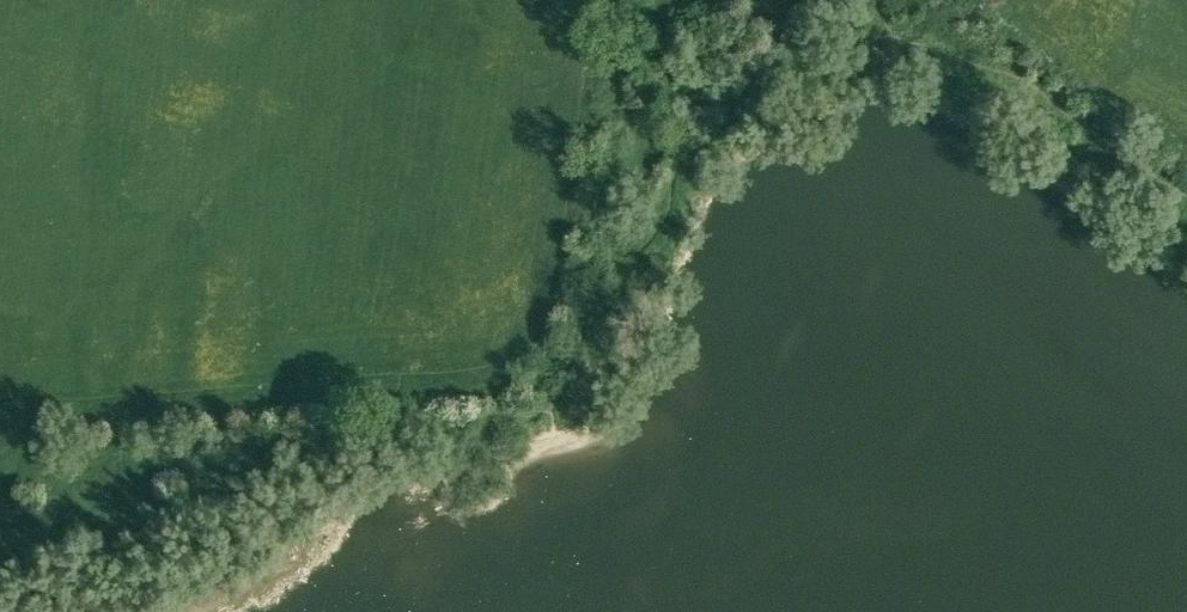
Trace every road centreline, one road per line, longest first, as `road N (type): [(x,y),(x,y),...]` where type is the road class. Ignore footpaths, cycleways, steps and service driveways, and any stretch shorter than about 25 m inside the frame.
road 1 (track): [(1186,194),(902,0)]

